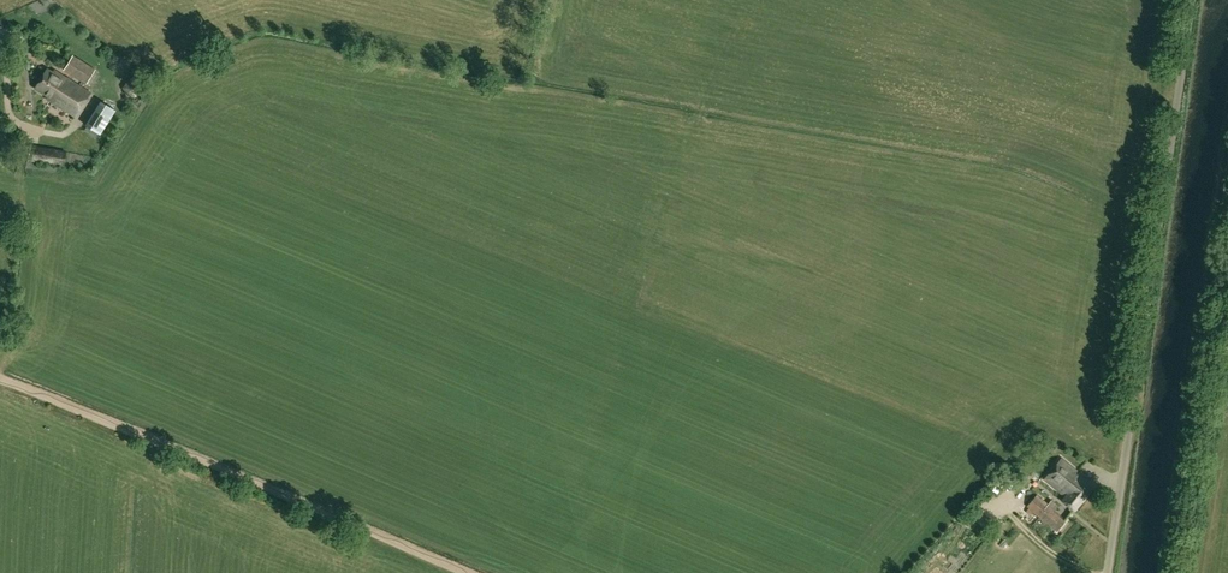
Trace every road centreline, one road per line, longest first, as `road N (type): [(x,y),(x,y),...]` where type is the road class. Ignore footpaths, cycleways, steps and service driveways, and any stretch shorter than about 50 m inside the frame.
road 1 (unclassified): [(1107,572),(1192,0)]
road 2 (track): [(464,572),(0,381)]
road 3 (track): [(1171,572),(1227,184)]

